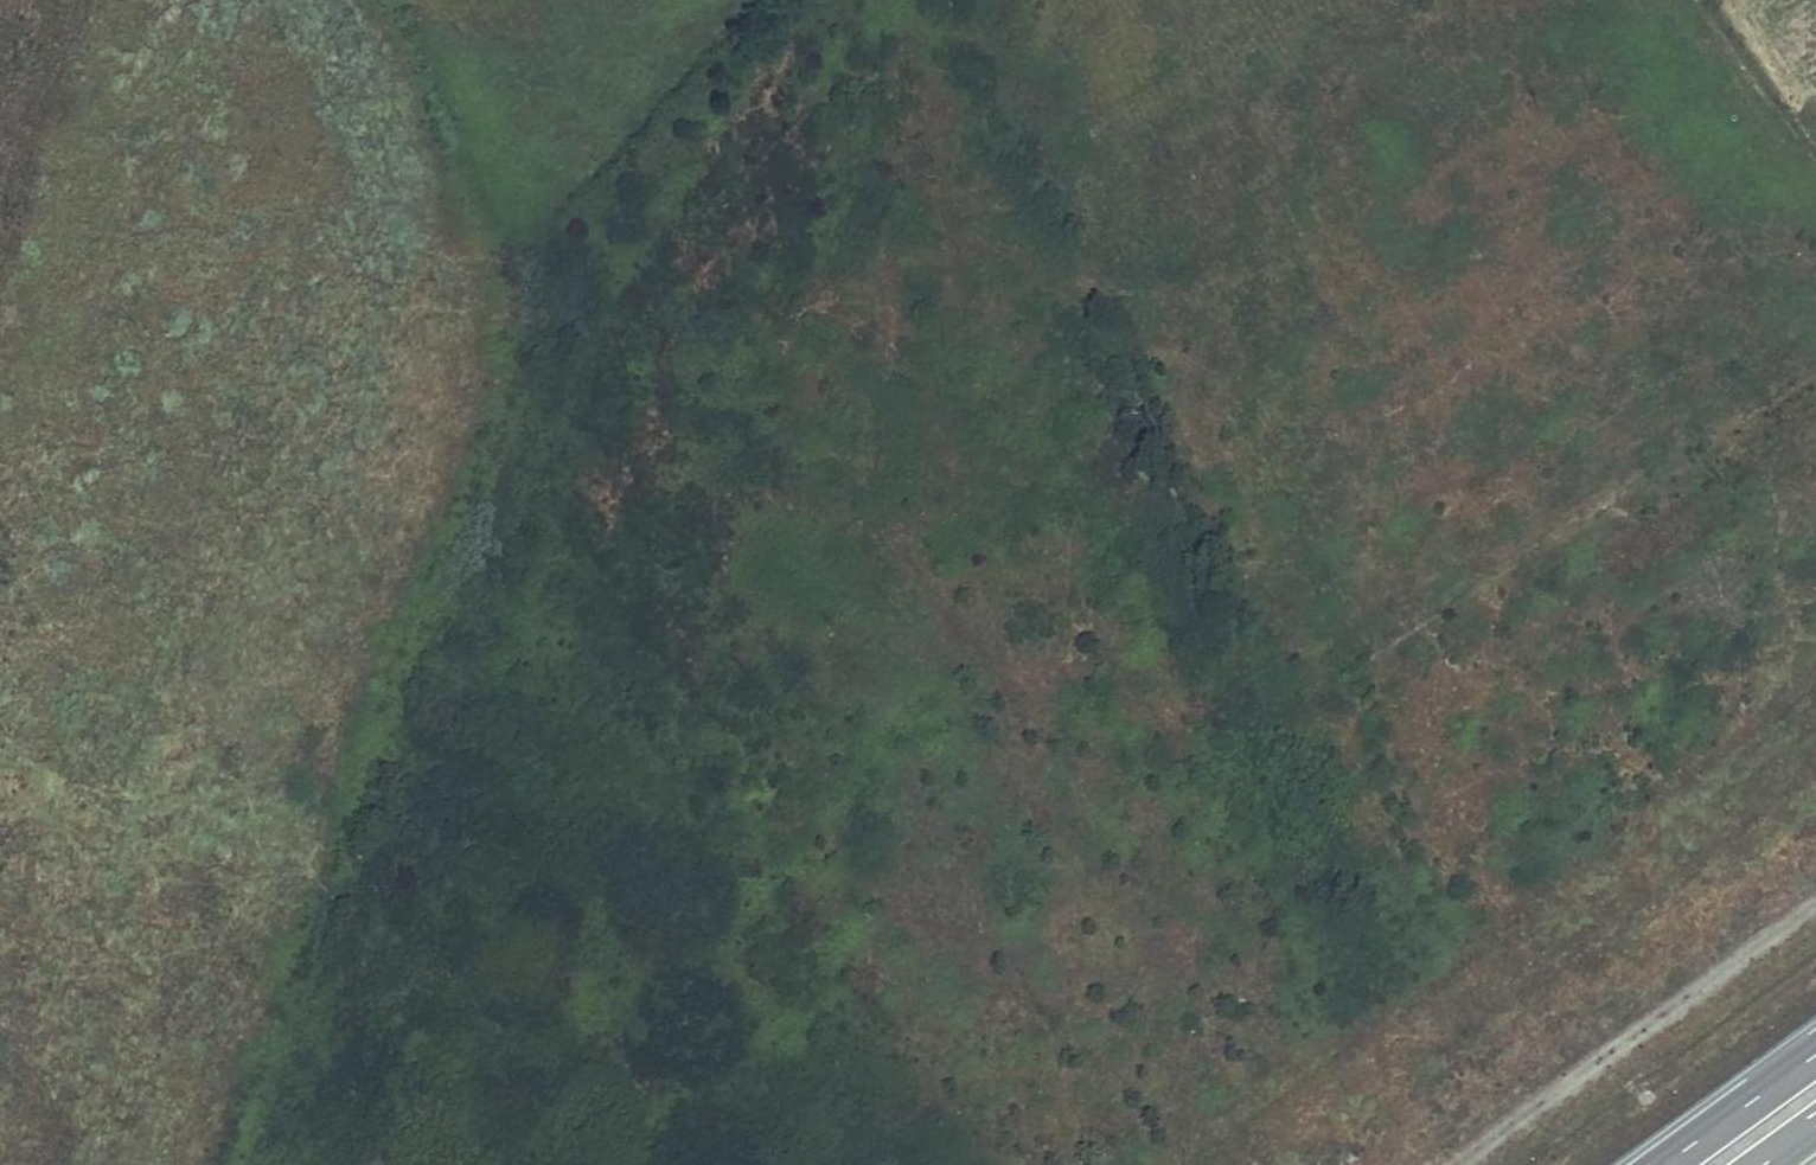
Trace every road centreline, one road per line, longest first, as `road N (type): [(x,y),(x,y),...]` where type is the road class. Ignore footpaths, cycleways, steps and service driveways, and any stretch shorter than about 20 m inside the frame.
road 1 (secondary): [(1815,1056),(1666,1164)]

